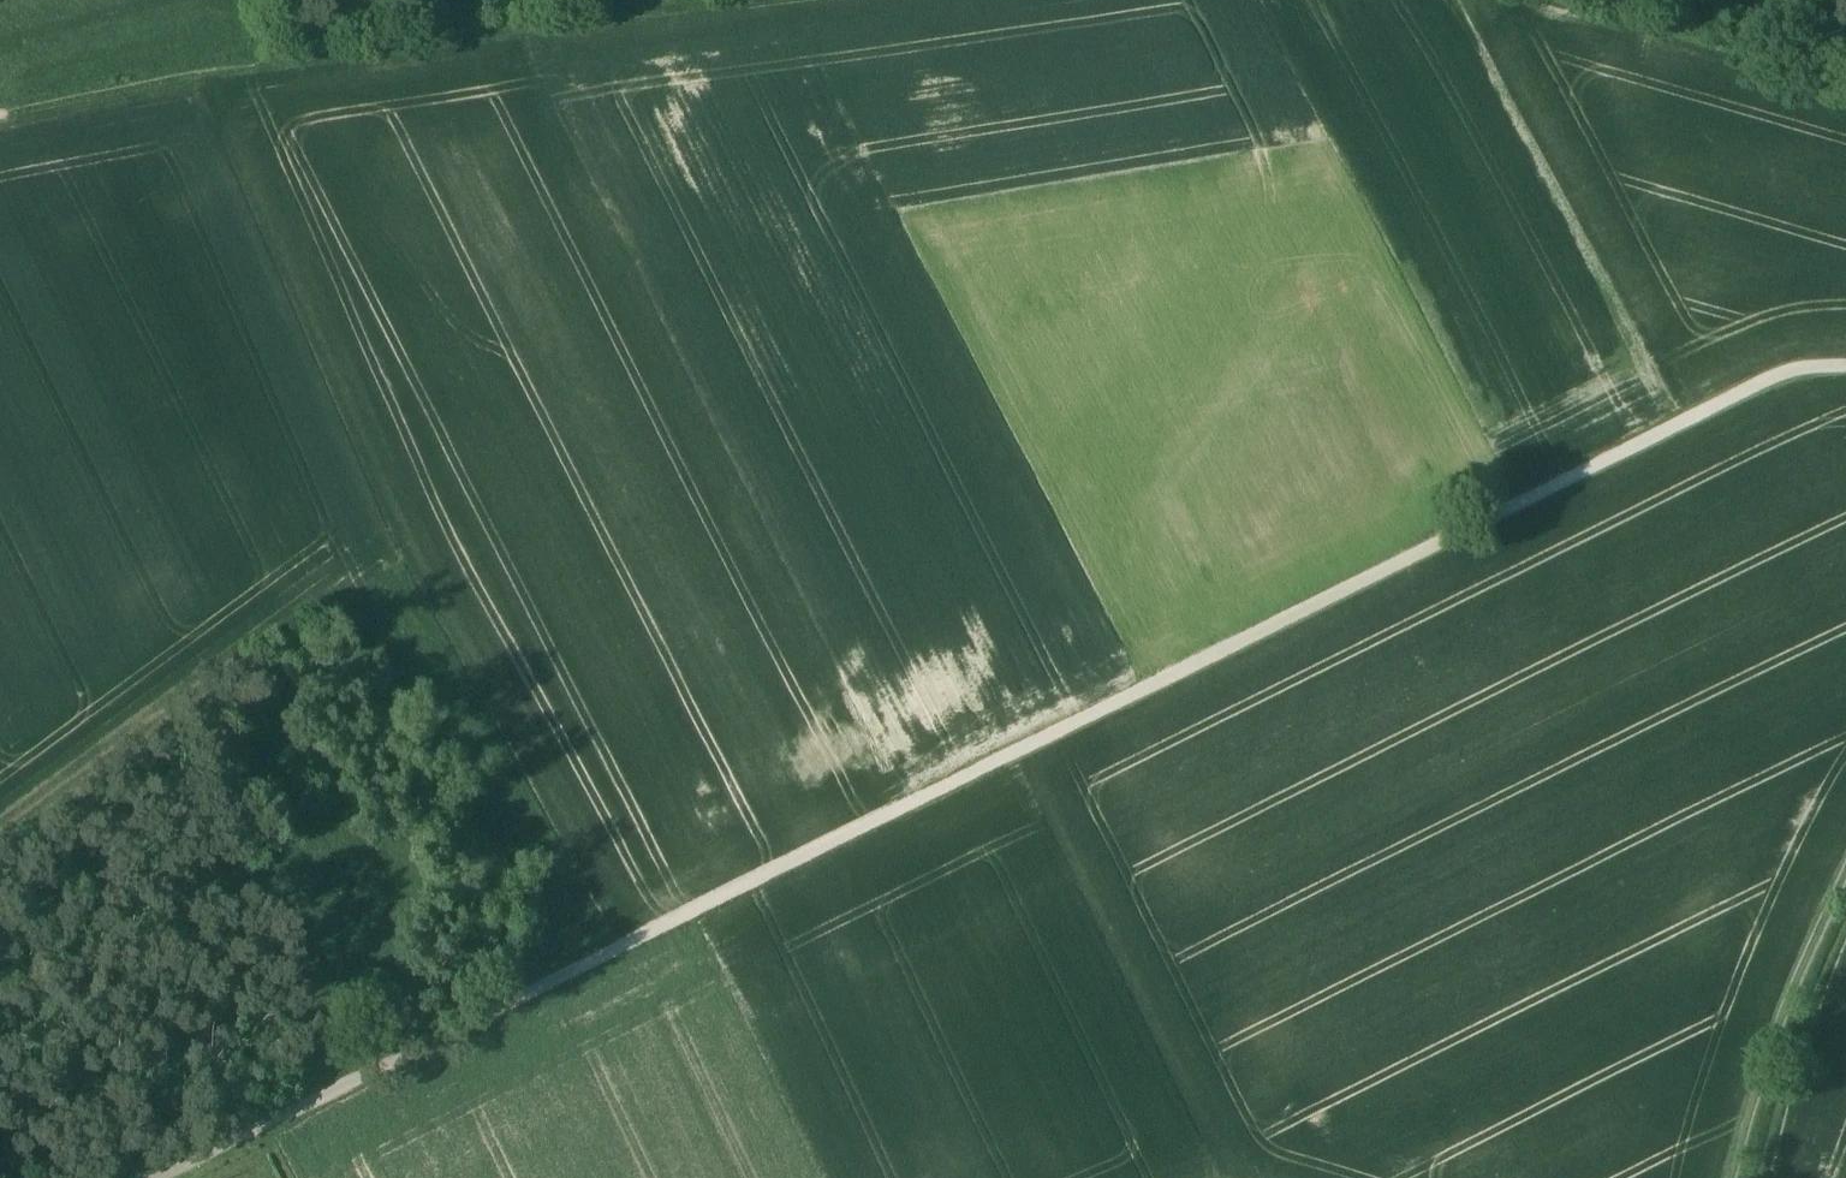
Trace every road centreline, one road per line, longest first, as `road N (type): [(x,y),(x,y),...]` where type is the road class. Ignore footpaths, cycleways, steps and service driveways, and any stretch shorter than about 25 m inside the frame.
road 1 (track): [(153,1177),(1798,367),(1845,367)]
road 2 (track): [(1741,1177),(1796,998),(1845,903)]
road 3 (track): [(812,1177),(685,915)]
road 4 (track): [(0,115),(257,64)]

